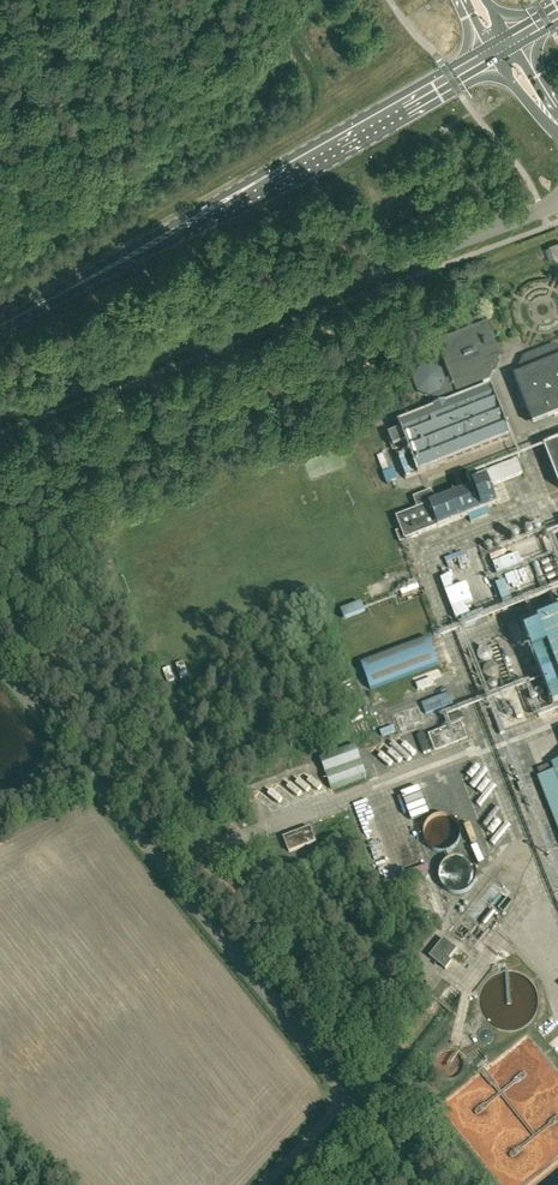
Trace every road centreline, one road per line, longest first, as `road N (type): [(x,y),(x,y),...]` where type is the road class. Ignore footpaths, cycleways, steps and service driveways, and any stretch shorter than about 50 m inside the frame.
road 1 (unclassified): [(0,418),(557,205)]
road 2 (primary): [(0,325),(140,257),(503,47)]
road 3 (unclassified): [(345,1103),(0,670)]

